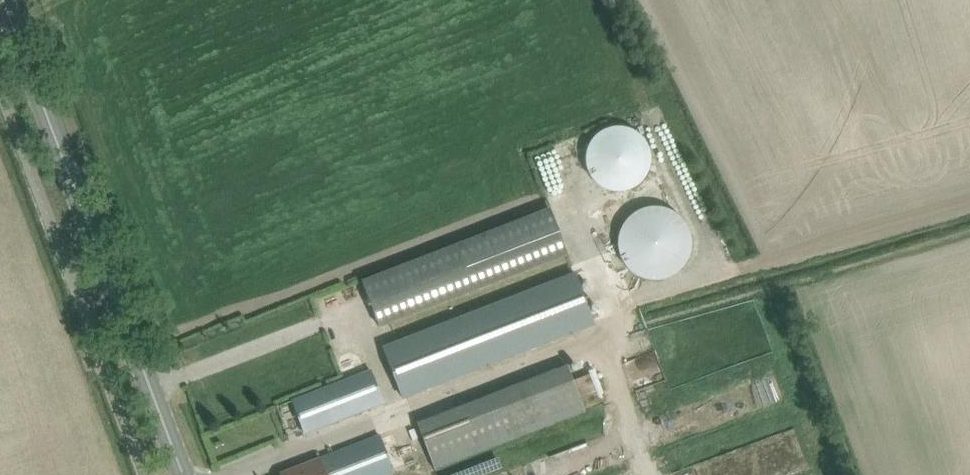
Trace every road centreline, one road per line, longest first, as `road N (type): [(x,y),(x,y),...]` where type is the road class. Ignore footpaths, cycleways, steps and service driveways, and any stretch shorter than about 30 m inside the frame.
road 1 (tertiary): [(185,474),(4,0)]

